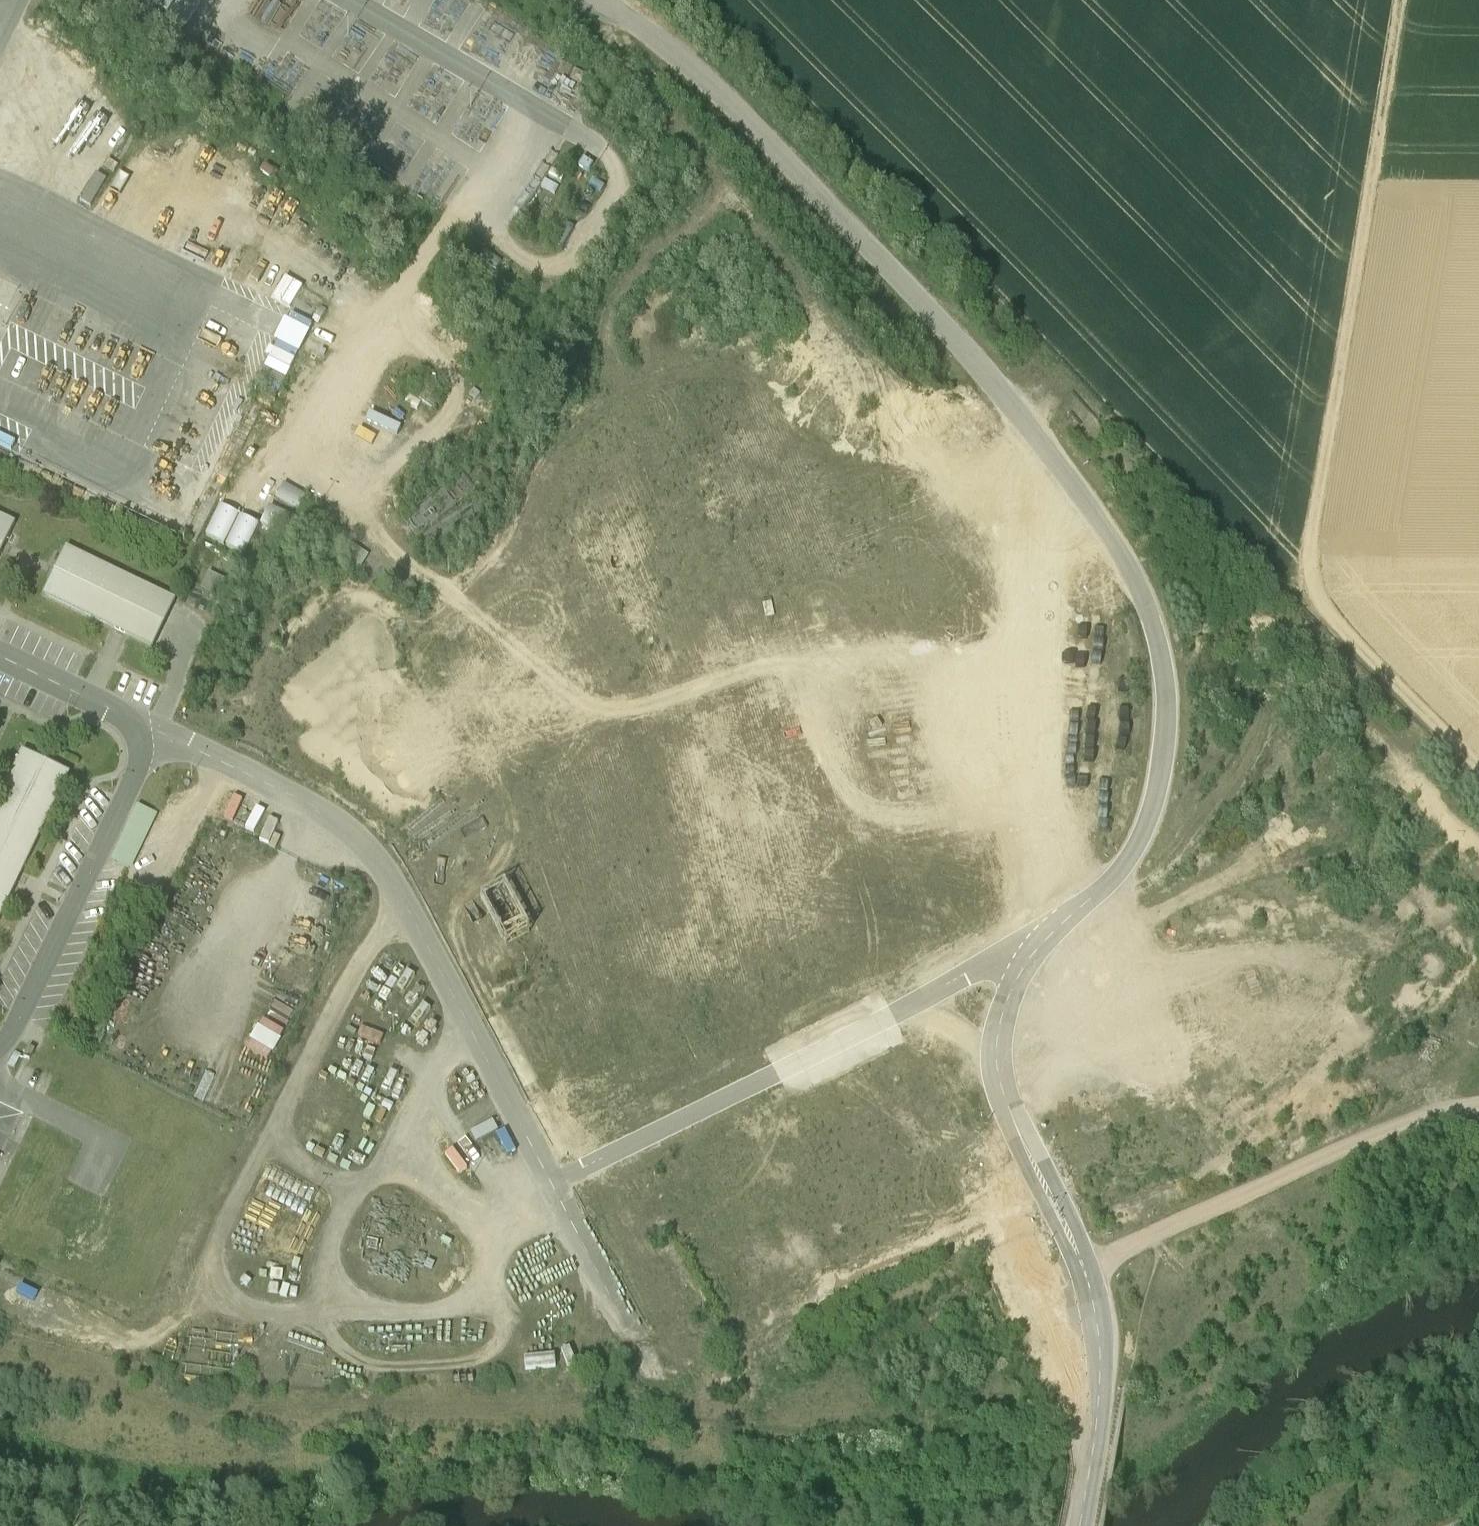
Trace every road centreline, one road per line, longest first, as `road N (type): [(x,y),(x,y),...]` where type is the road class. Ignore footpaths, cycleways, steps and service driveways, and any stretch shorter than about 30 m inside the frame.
road 1 (track): [(1478,771),(1336,627),(1314,588),(1402,0)]
road 2 (track): [(1148,1273),(1175,1224),(1353,1143),(1478,1109)]

